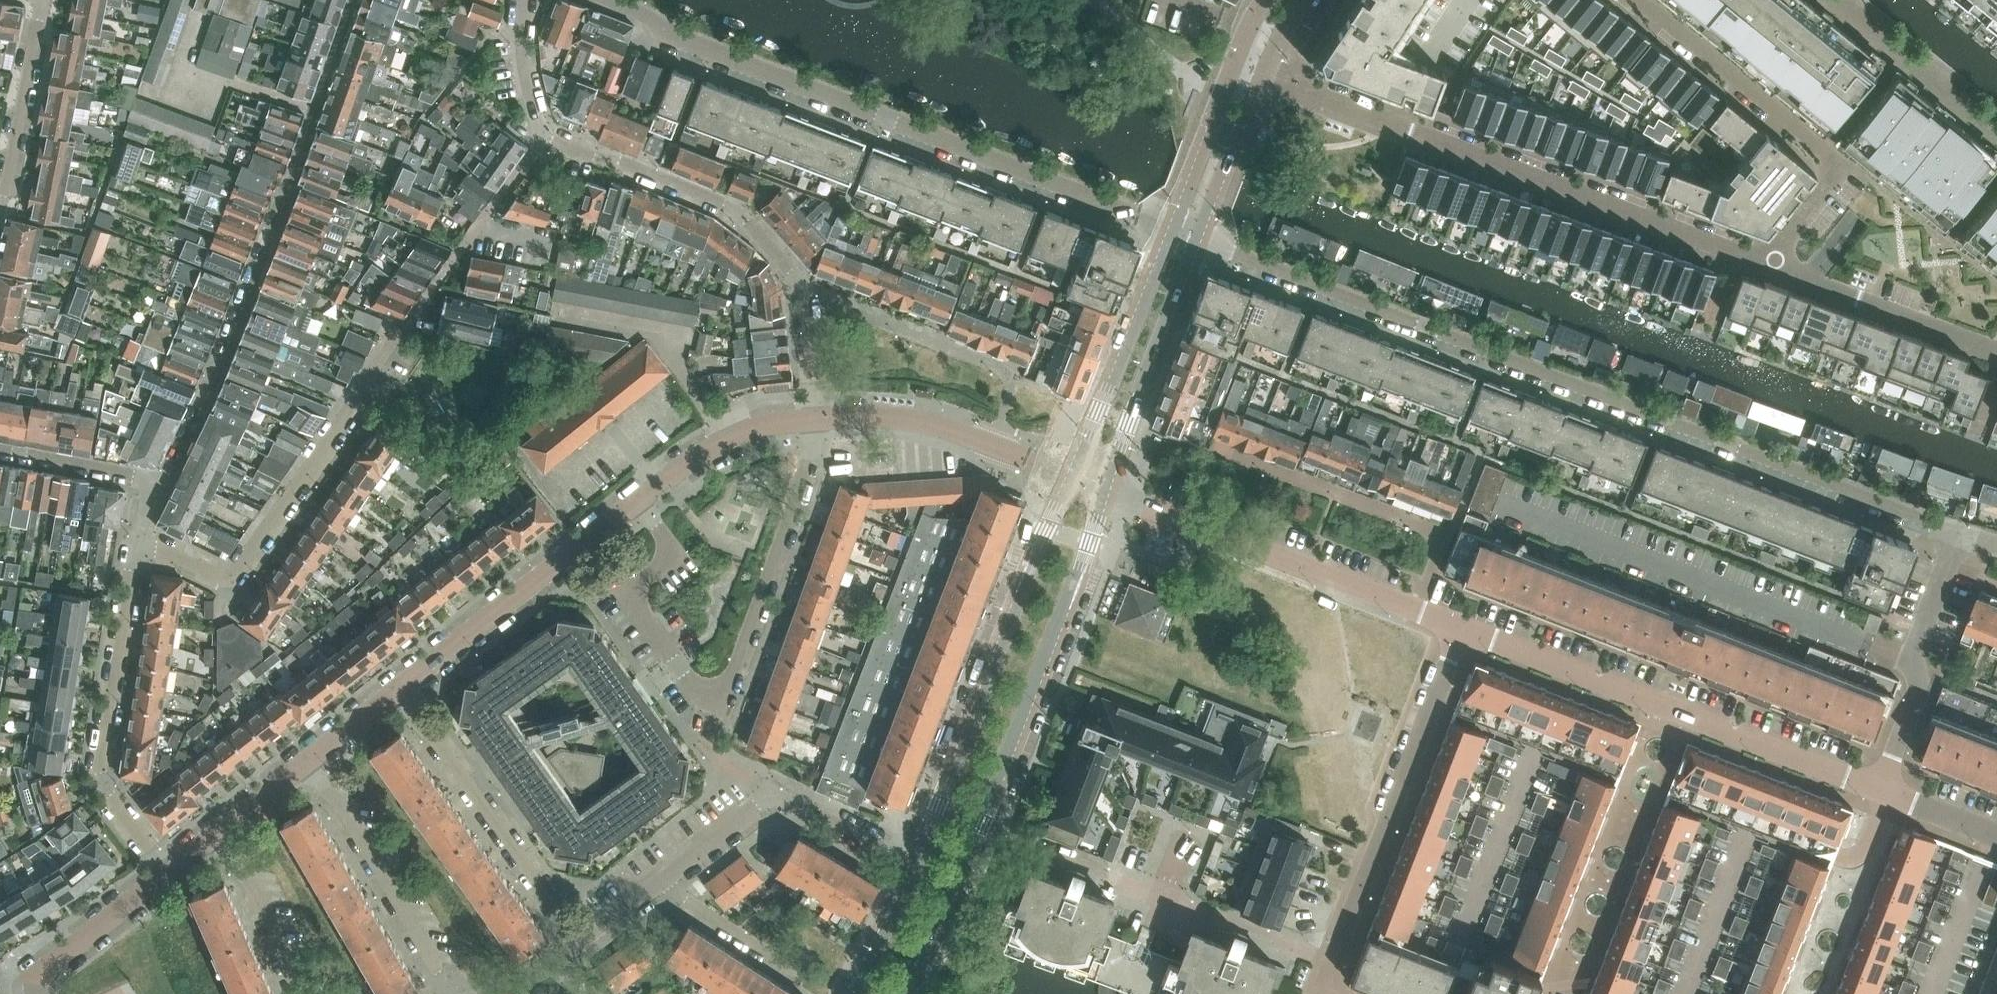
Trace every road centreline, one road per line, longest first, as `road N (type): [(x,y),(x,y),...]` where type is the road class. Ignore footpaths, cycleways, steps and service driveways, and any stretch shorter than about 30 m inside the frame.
road 1 (residential): [(1195,240),(1959,535)]
road 2 (residential): [(608,0),(673,36),(1175,232)]
road 3 (residential): [(816,419),(804,299),(791,274),(724,202),(544,134),(521,60),(524,0)]
road 4 (residential): [(1249,65),(1769,266)]
road 5 (tertiary): [(897,993),(980,823),(1104,487)]
road 6 (residential): [(353,0),(163,485)]
road 7 (residential): [(136,542),(222,578),(235,573),(433,284)]
road 8 (residential): [(1879,789),(1463,629)]
road 9 (tertiary): [(1073,475),(919,857)]
road 10 (residential): [(1769,266),(1847,164),(1643,0)]
road 11 (residential): [(1463,629),(1104,487)]
road 12 (residential): [(1333,963),(1463,629)]
road 13 (residential): [(136,542),(105,783),(167,872)]
road 14 (residential): [(389,694),(638,499)]
road 15 (residential): [(579,942),(433,734),(389,694)]
road 16 (residential): [(656,881),(764,797),(780,796),(919,857)]
road 17 (residential): [(736,664),(729,684),(705,694),(637,611),(638,588),(674,552),(638,499)]
road 18 (residential): [(452,993),(339,801),(302,764)]
road 19 (residential): [(1879,789),(1918,692),(1914,649),(1959,535)]
road 20 (residential): [(1073,475),(932,424),(816,419)]
road 21 (tertiary): [(1175,232),(1073,475)]
road 22 (tertiary): [(1104,487),(1195,240)]
road 23 (residential): [(736,664),(794,508),(816,419)]
road 24 (residential): [(1769,266),(1996,351)]
road 25 (residential): [(1333,963),(1114,878)]
road 26 (residential): [(0,202),(43,0)]
road 27 (residential): [(638,499),(754,427),(816,419)]
road 28 (residential): [(298,993),(251,883),(216,833)]
road 29 (residential): [(39,993),(51,968),(167,872)]
road 30 (residential): [(163,485),(0,451)]
road 31 (residential): [(795,956),(772,956),(656,881)]
road 32 (tertiary): [(1195,208),(1249,65)]
road 33 (tertiary): [(919,857),(851,993)]
road 34 (residential): [(1996,835),(1879,789)]

